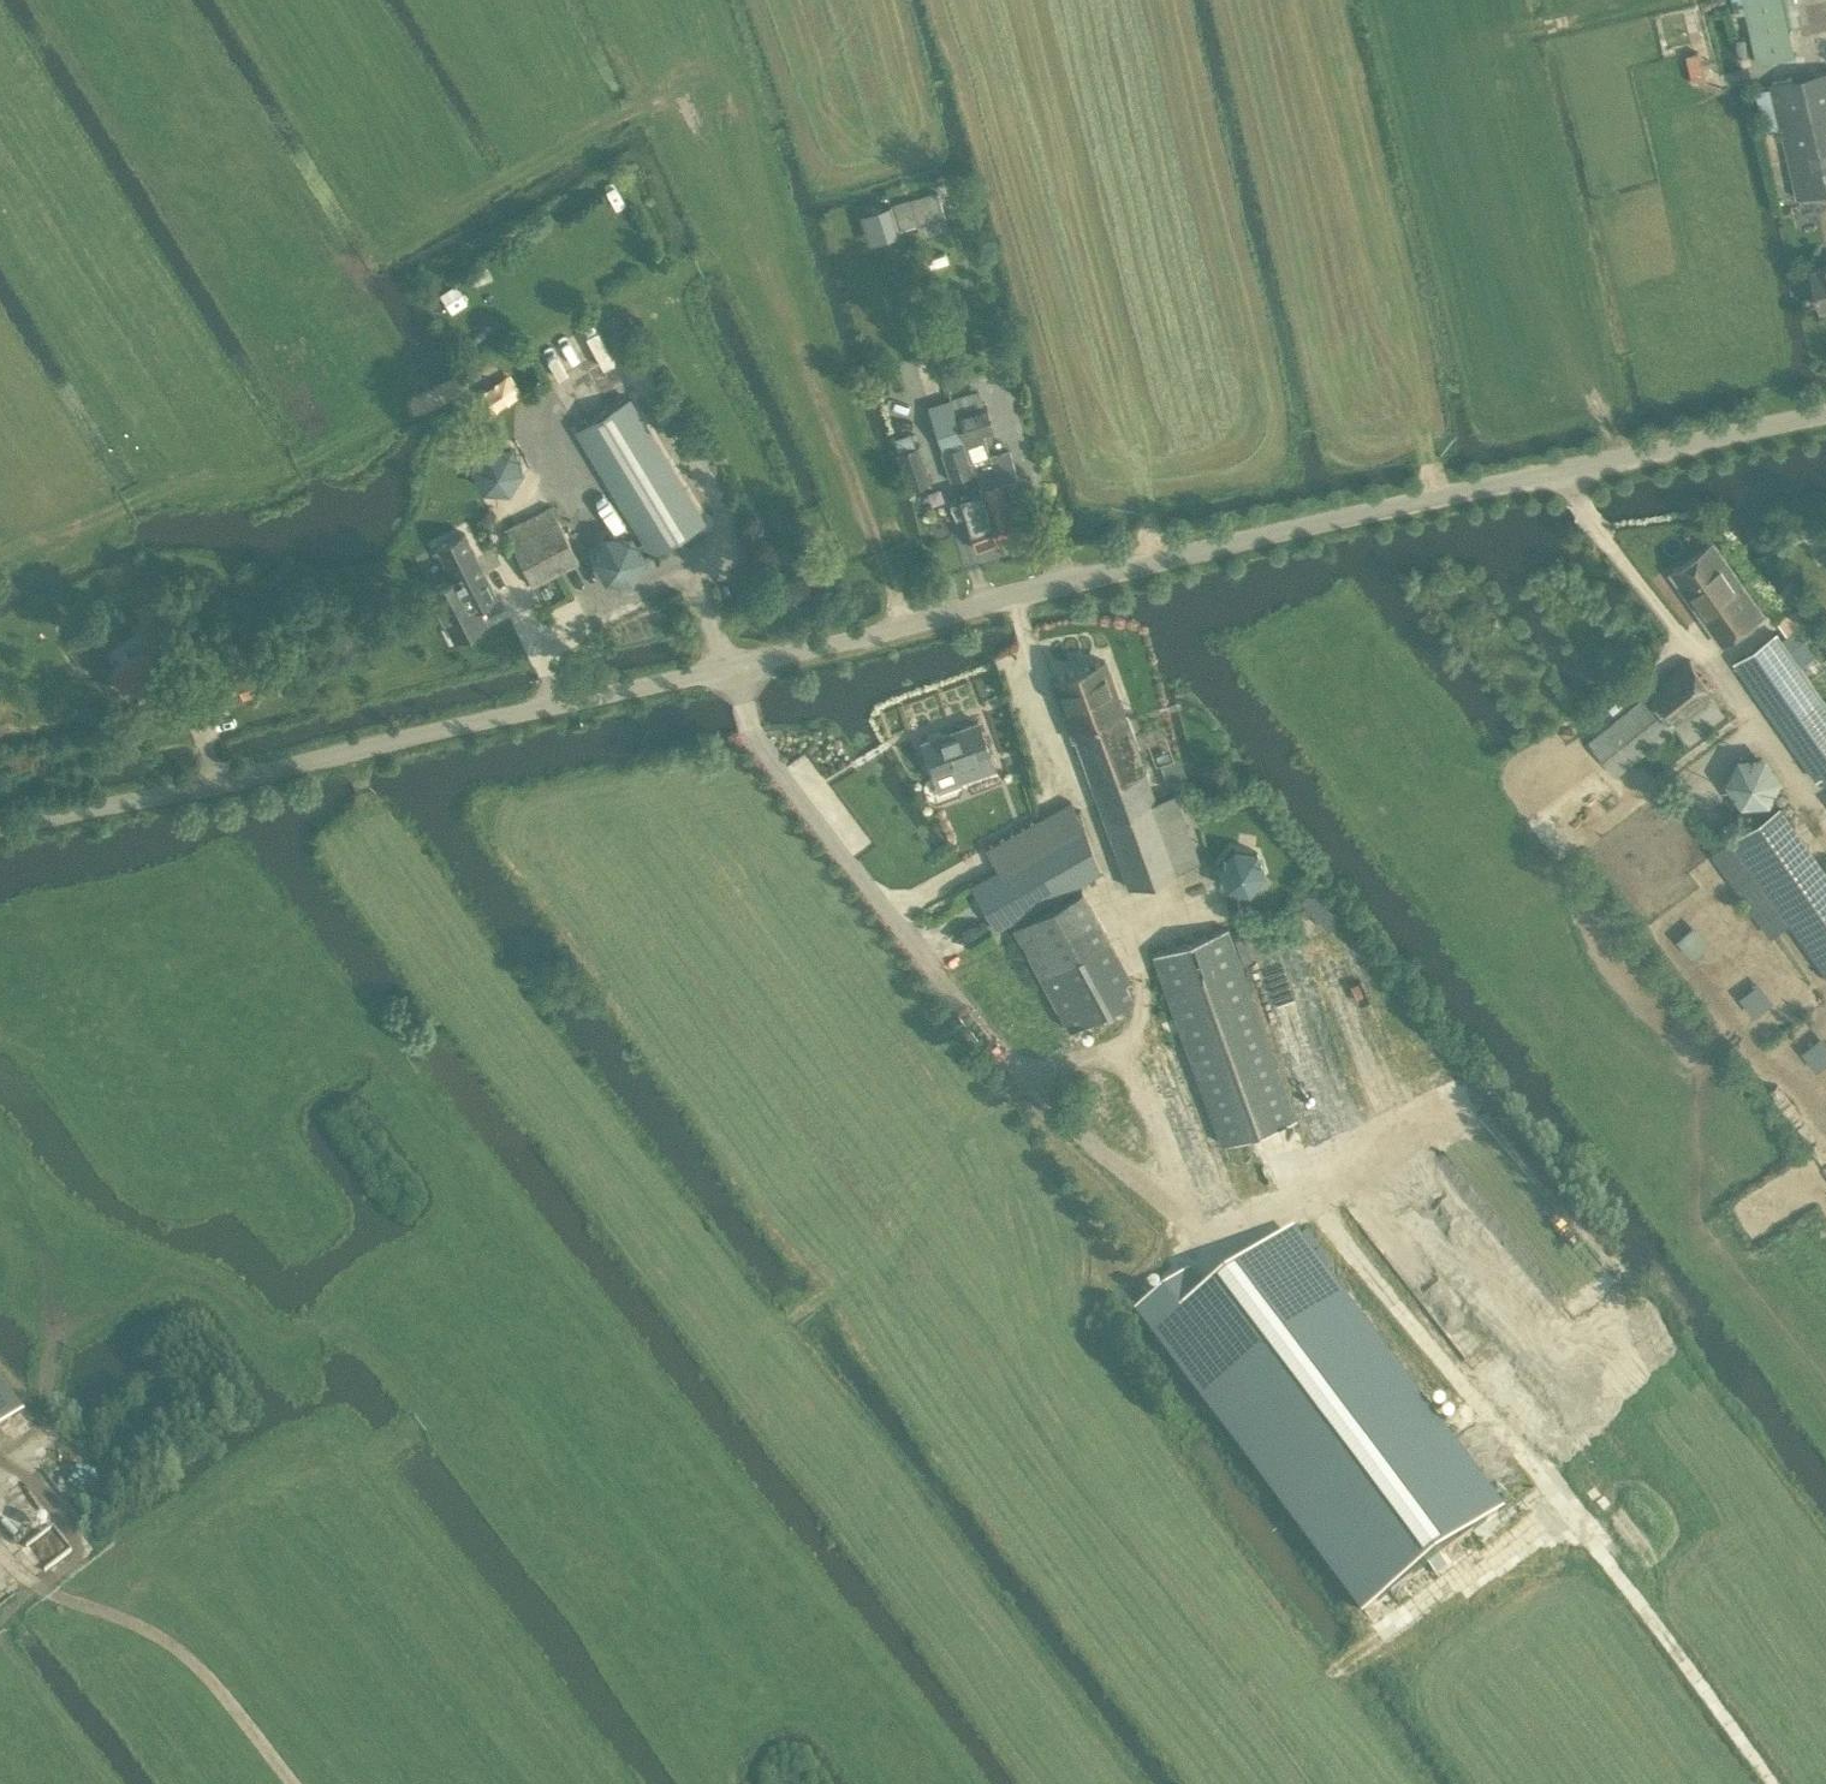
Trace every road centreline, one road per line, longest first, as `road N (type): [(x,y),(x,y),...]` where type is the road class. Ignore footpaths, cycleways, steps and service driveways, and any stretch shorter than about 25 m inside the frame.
road 1 (unclassified): [(0,820),(555,706),(1316,522),(1825,412)]
road 2 (track): [(679,86),(781,287),(906,626)]
road 3 (track): [(0,1552),(74,1603),(166,1640),(199,1667),(290,1783)]

